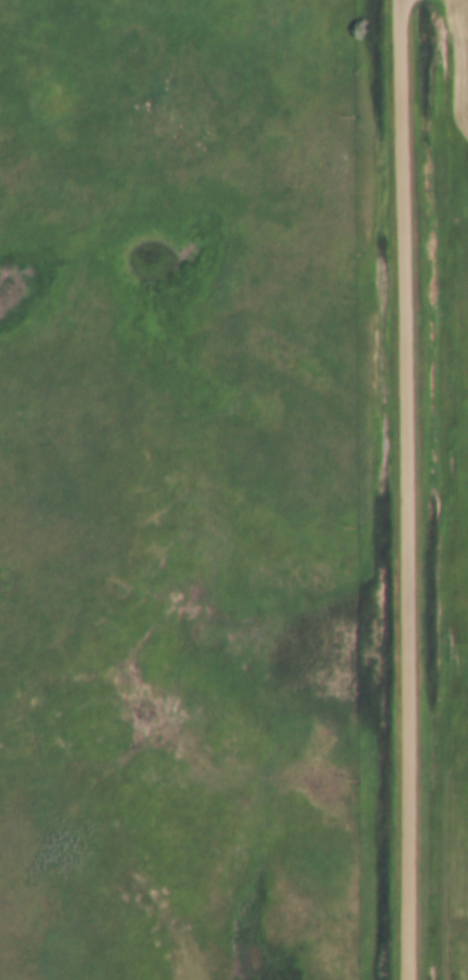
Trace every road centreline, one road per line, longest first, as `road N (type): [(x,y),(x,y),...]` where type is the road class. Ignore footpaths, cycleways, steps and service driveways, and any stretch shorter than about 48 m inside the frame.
road 1 (residential): [(403,979),(401,0)]

